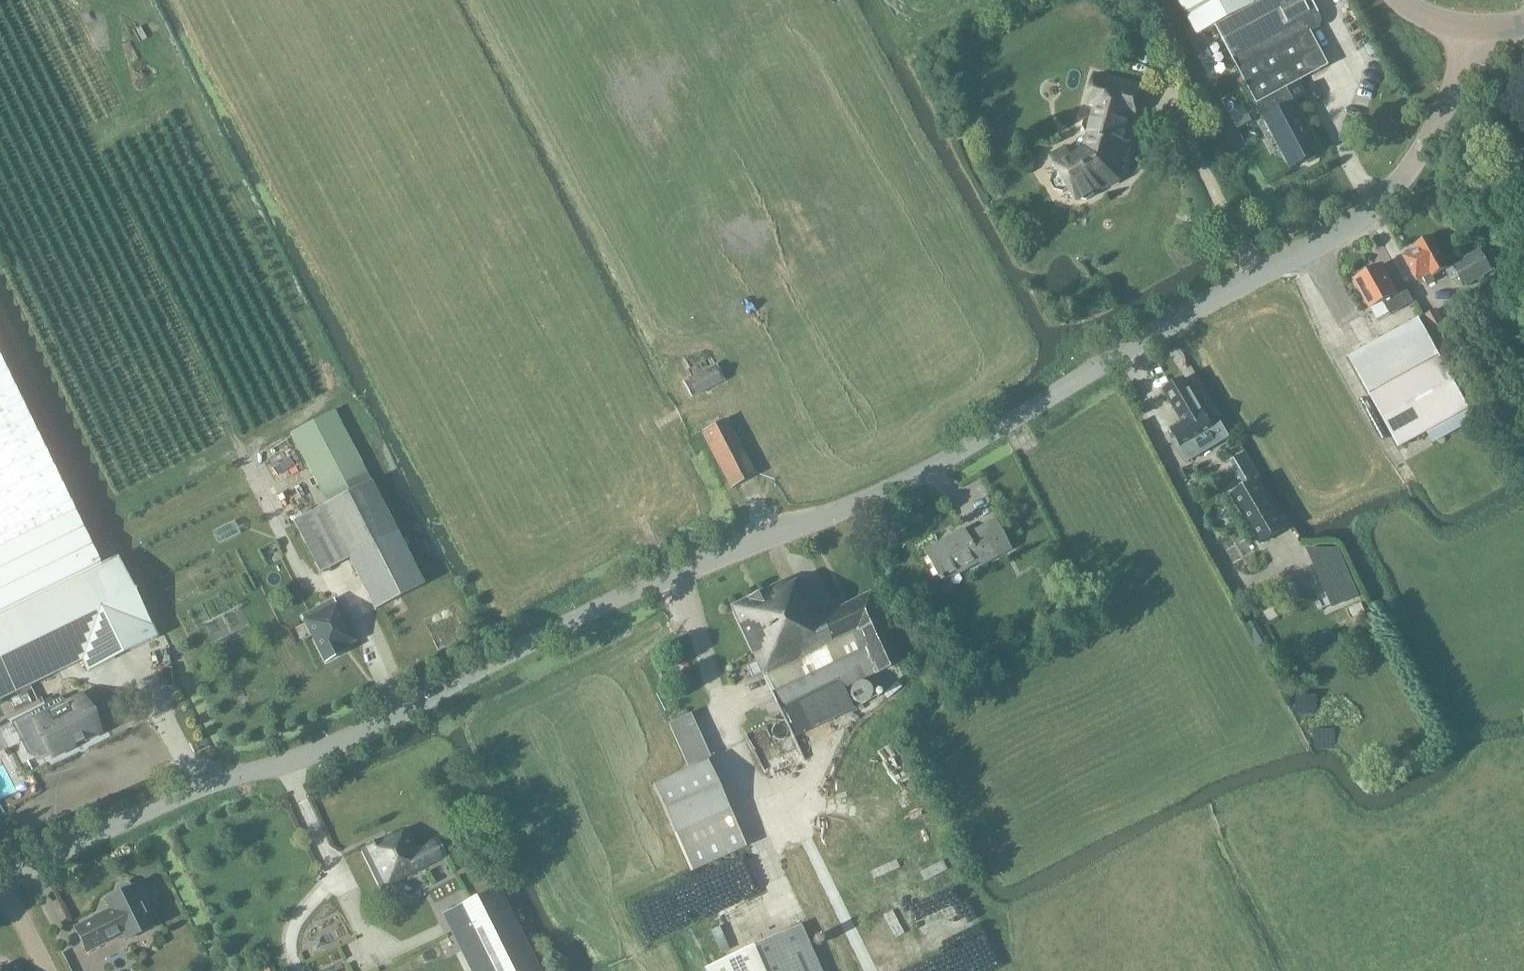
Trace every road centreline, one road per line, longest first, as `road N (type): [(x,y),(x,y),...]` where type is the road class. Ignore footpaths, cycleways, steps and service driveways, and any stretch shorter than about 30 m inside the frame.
road 1 (tertiary): [(0,886),(266,777),(646,594),(876,496),(1093,374),(1381,199),(1420,152),(1484,39)]

